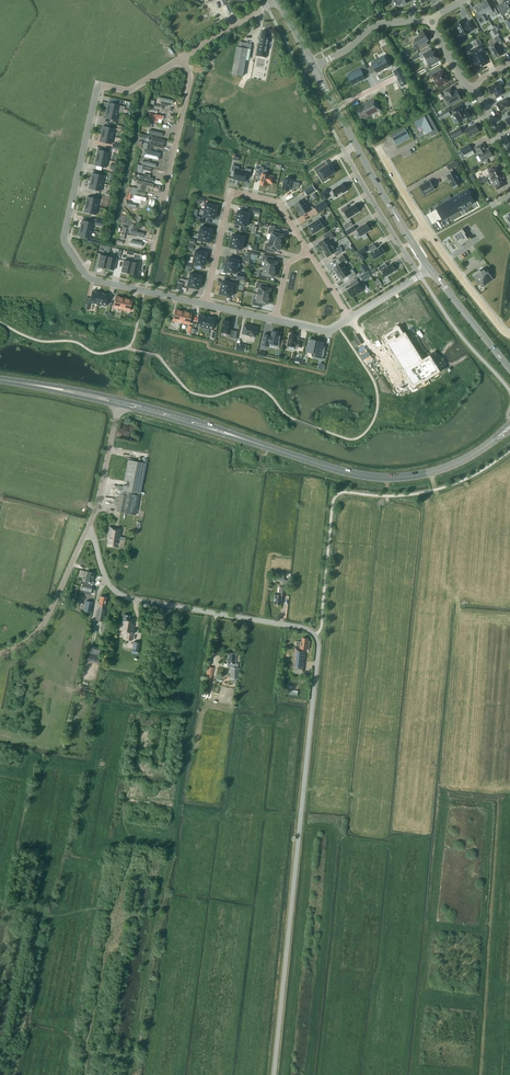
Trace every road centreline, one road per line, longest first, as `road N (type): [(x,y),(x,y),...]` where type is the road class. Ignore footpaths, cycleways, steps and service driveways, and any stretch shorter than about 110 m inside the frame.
road 1 (unclassified): [(273,1074),(318,641),(304,628),(120,594),(87,529)]
road 2 (residential): [(181,58),(130,89),(98,85),(65,238),(91,278),(206,304)]
road 3 (primary): [(252,442),(350,473),(395,478),(456,464),(494,440)]
road 4 (residential): [(309,251),(277,202),(233,193),(206,304)]
road 5 (tertiary): [(411,240),(313,66)]
road 6 (unclassified): [(152,248),(191,79),(181,58)]
road 7 (tertiary): [(0,654),(42,626),(87,529)]
road 8 (primary): [(252,442),(121,399)]
road 9 (primary): [(119,406),(252,442)]
road 10 (residential): [(313,66),(377,25),(431,19)]
road 11 (tertiary): [(509,369),(429,269)]
road 12 (tertiary): [(87,529),(119,406)]
road 13 (residential): [(426,230),(502,329)]

